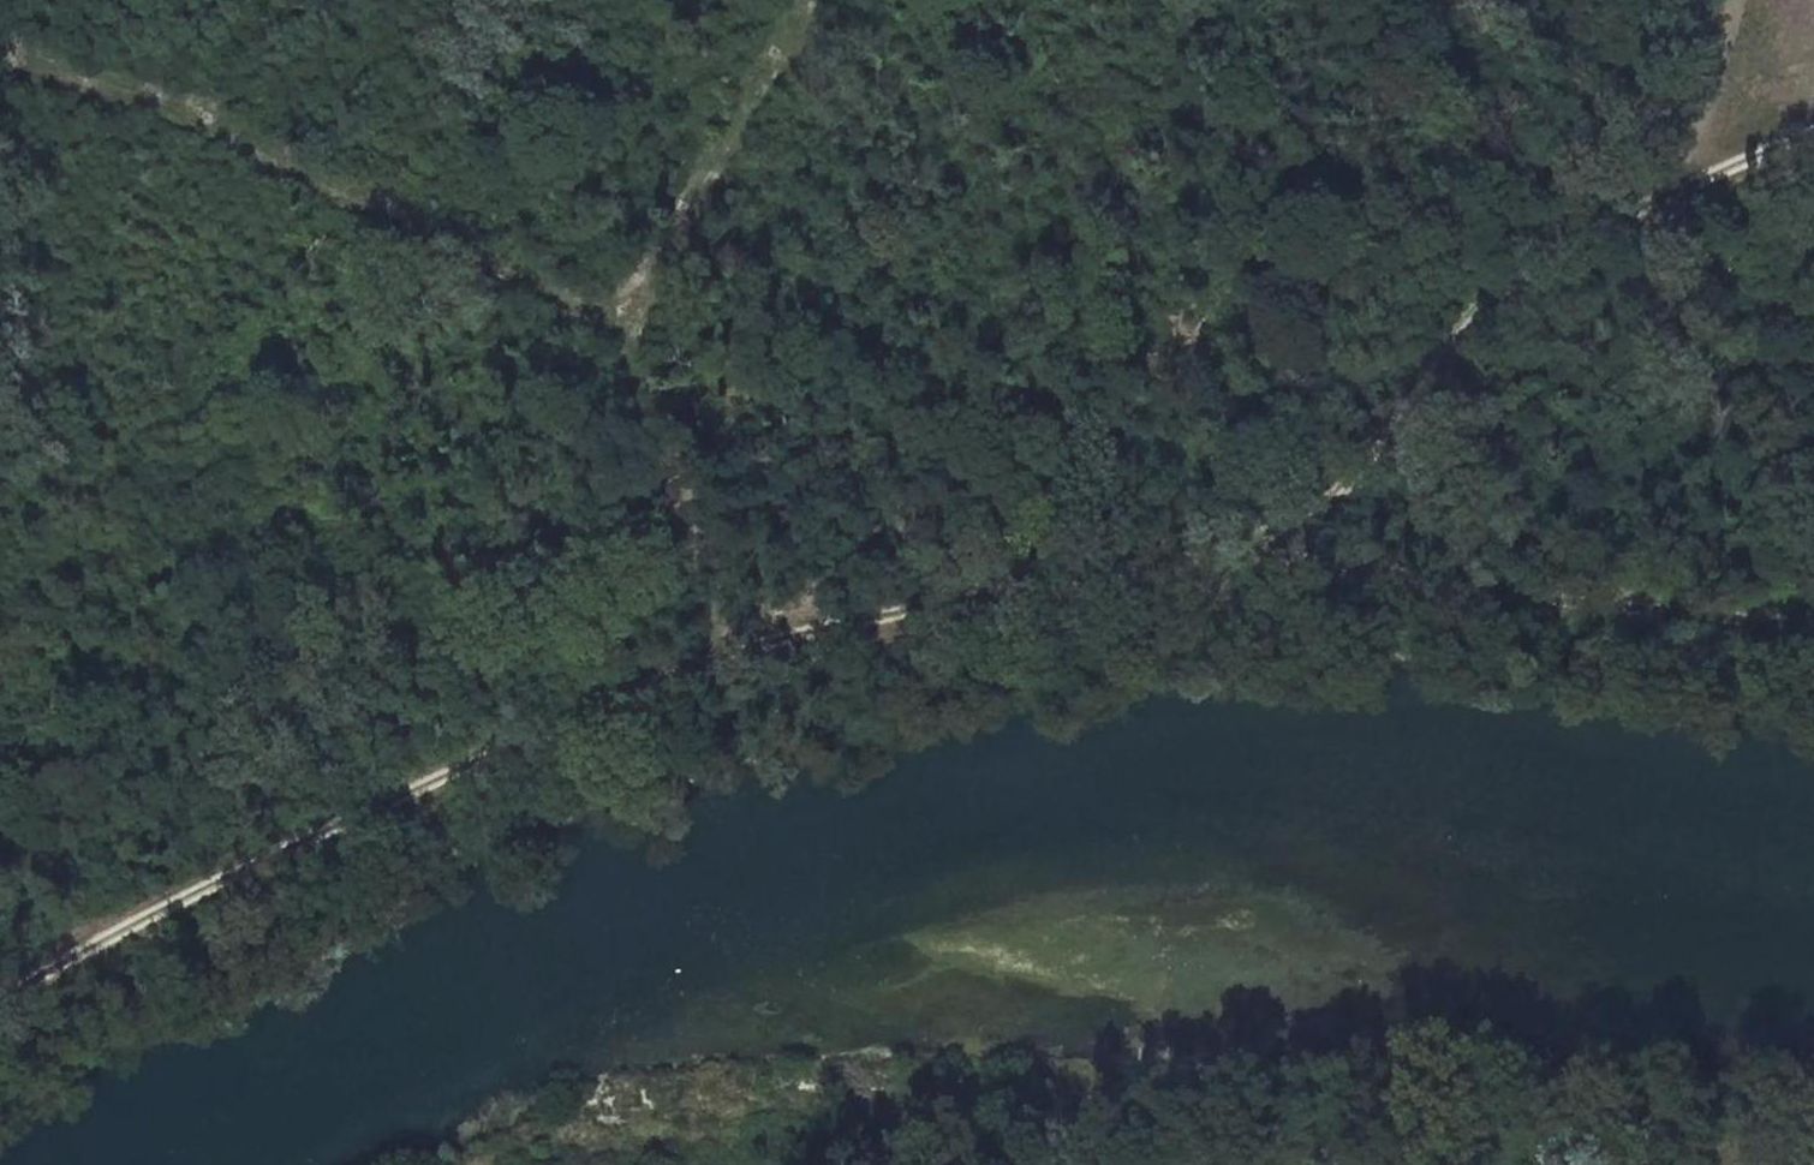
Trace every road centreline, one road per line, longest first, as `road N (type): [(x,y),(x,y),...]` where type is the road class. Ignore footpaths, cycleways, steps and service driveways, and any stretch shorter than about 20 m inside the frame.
road 1 (track): [(1813,654),(1191,568),(736,649),(120,925),(0,998)]
road 2 (track): [(1191,568),(1338,495),(1449,343),(1616,222),(1813,144)]

